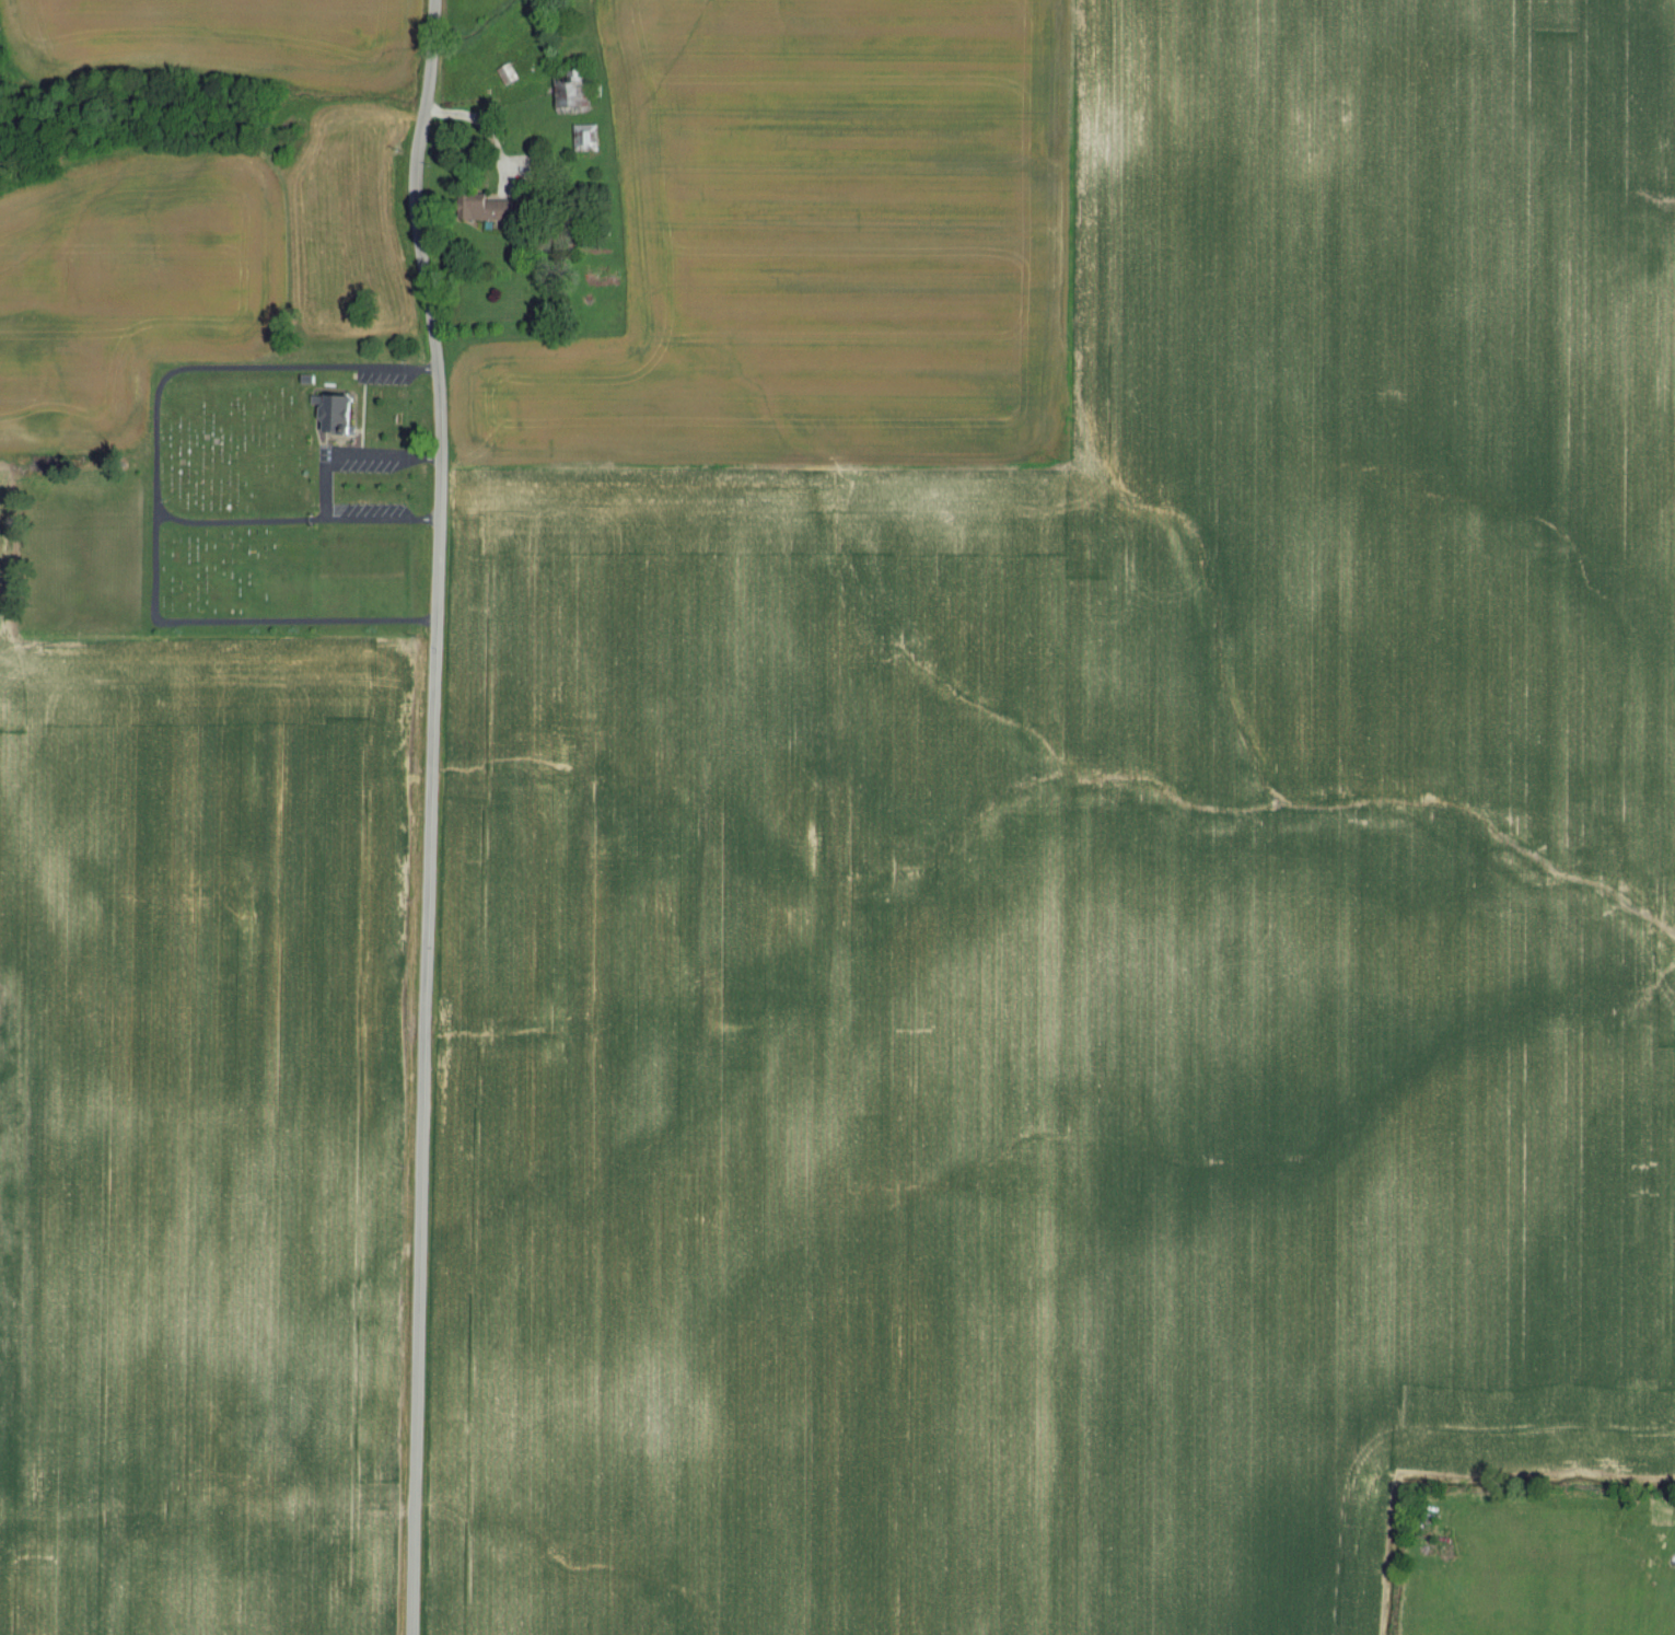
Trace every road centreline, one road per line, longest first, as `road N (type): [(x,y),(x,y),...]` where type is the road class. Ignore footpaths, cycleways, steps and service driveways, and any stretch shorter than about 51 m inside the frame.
road 1 (residential): [(406,1634),(440,460),(440,370),(415,253),(408,170),(428,58),(428,0)]
road 2 (residential): [(501,192),(480,127),(420,111)]

